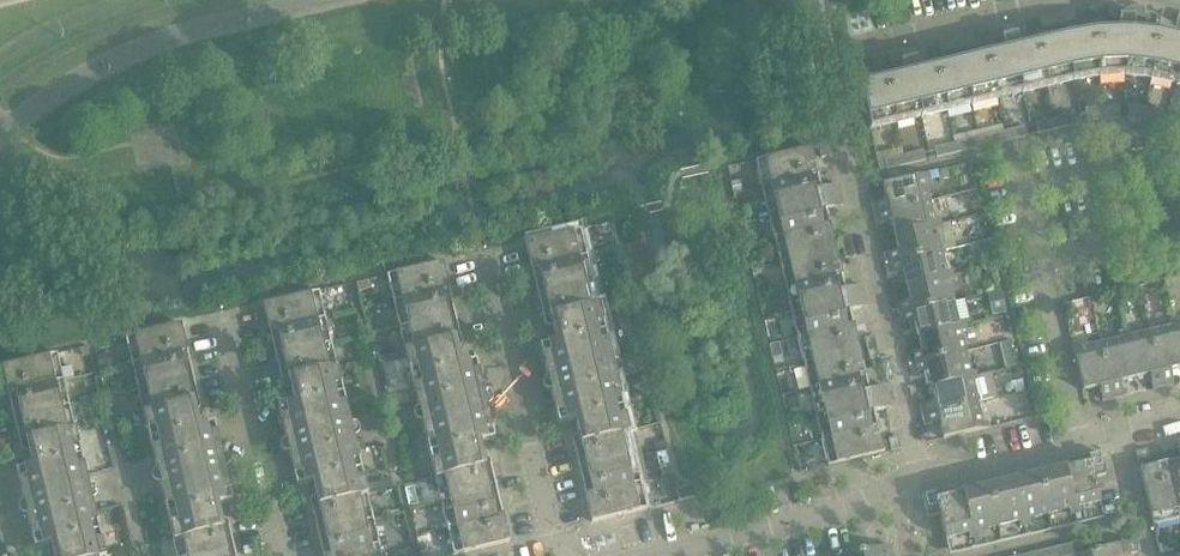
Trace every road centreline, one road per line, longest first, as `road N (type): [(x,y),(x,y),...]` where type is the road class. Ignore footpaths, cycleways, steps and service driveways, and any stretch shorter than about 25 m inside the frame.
road 1 (residential): [(920,471),(821,54),(1054,0)]
road 2 (residential): [(554,555),(487,259)]
road 3 (residential): [(656,555),(843,510),(899,482)]
road 4 (residential): [(280,555),(221,316)]
road 5 (residential): [(920,471),(977,475),(1117,433)]
road 6 (residential): [(1147,555),(1117,433)]

